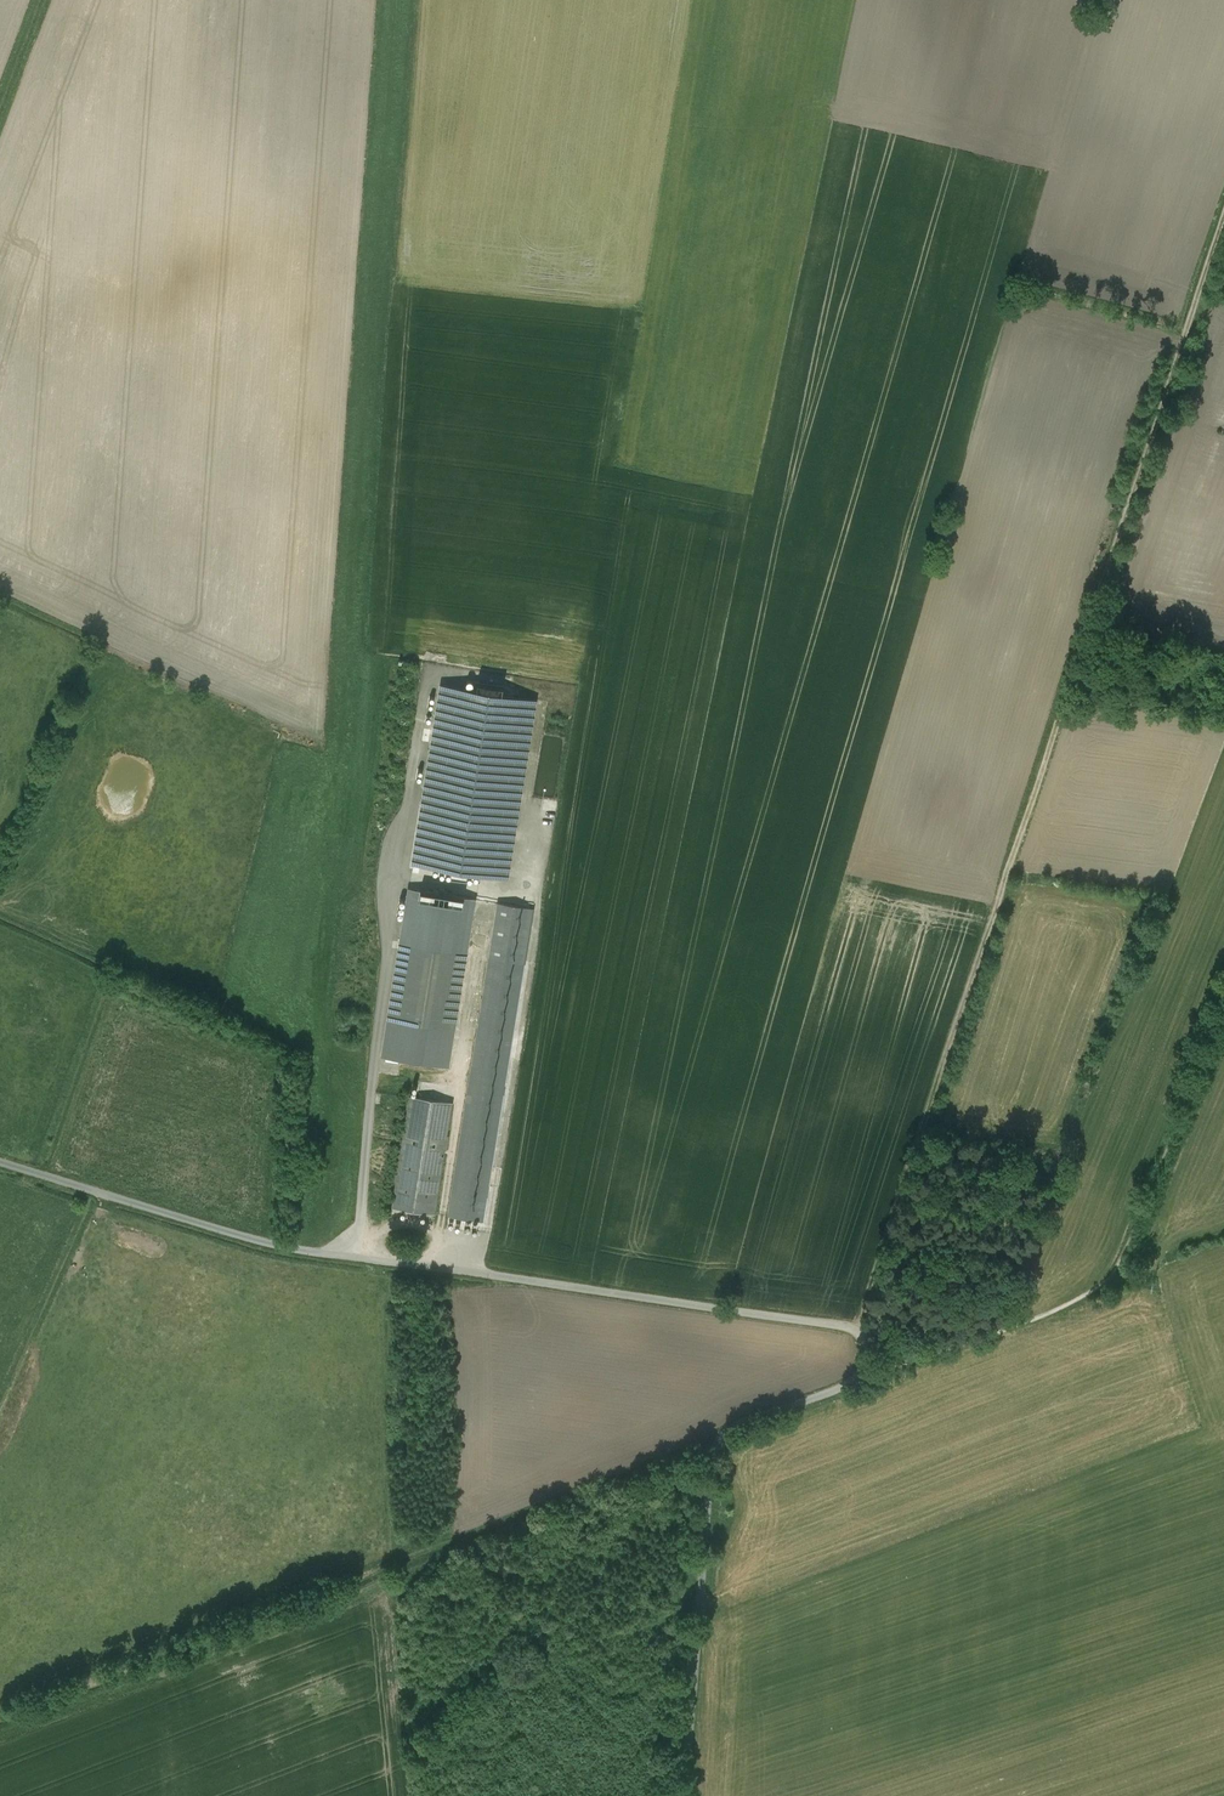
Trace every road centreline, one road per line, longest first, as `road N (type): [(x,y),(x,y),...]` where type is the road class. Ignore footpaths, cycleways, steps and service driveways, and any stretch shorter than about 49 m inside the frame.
road 1 (unclassified): [(678,1795),(691,1746),(722,1435),(871,1360),(868,1330),(291,1249),(0,1162)]
road 2 (track): [(1223,209),(858,1324)]

